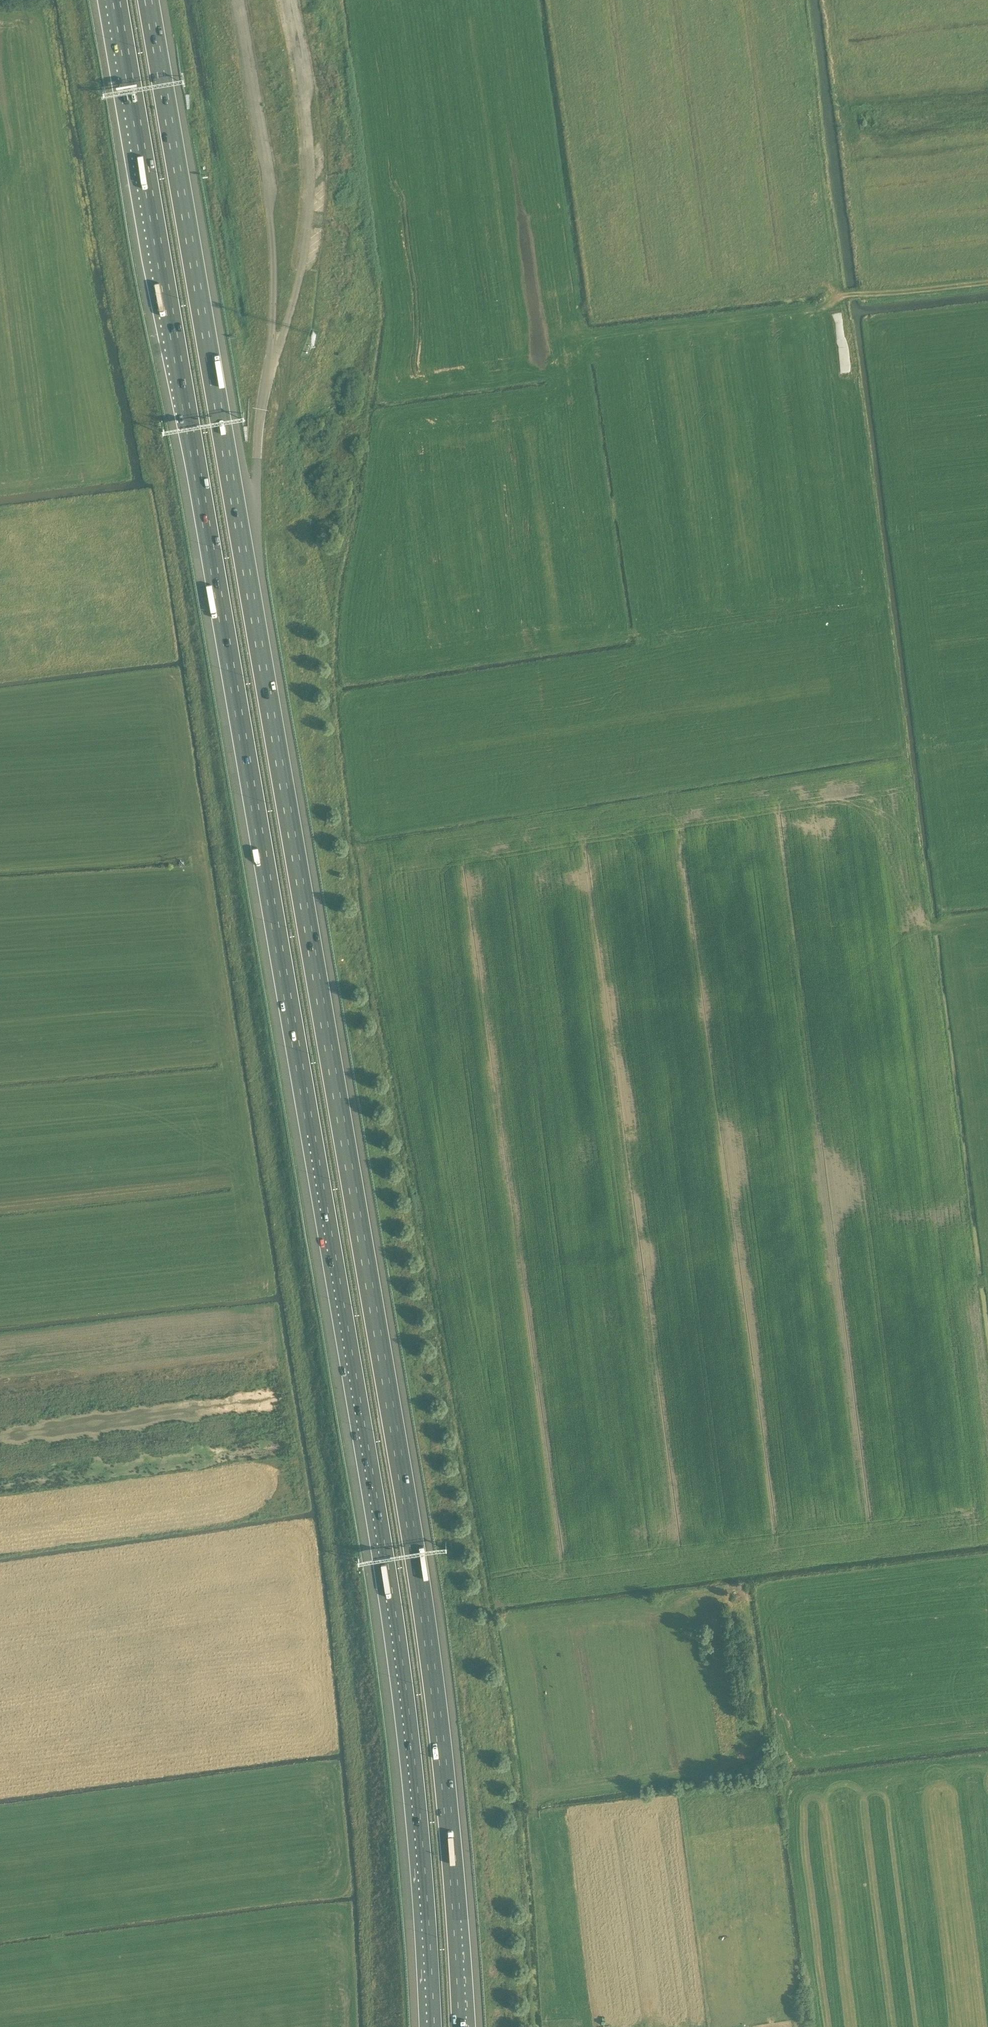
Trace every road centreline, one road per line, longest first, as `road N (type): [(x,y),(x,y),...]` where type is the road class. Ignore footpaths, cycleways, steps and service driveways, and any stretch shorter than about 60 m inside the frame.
road 1 (motorway): [(117,0),(390,1602),(410,1733),(433,2026)]
road 2 (motorway): [(464,2026),(422,1597),(149,0)]

